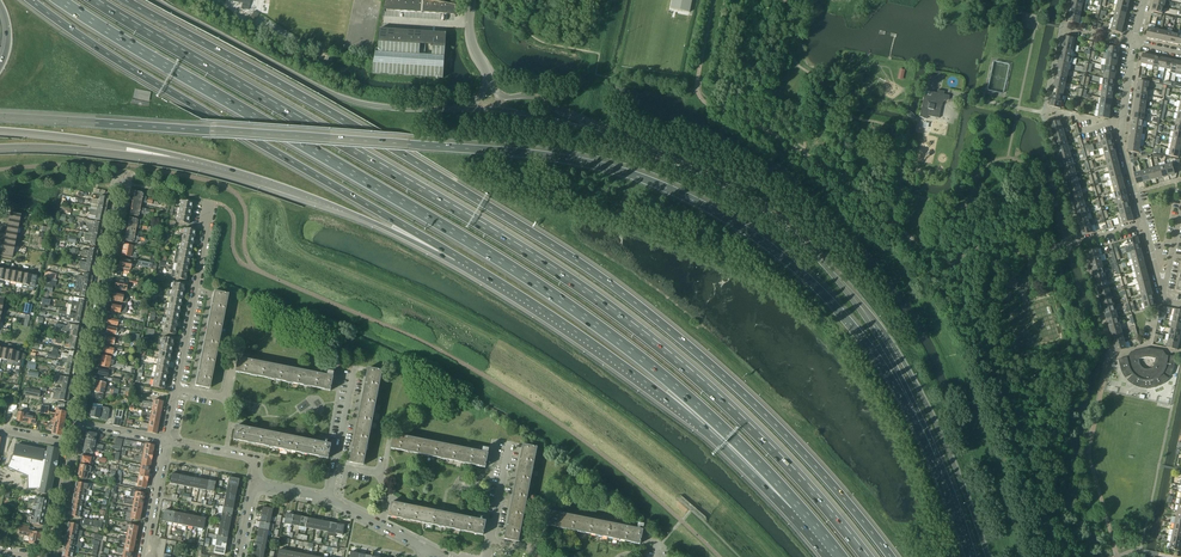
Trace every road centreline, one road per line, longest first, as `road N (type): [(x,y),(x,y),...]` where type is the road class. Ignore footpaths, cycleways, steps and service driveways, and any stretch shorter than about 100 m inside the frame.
road 1 (motorway): [(931,458),(890,377),(825,296),(738,226),(657,184),(512,152),(0,118)]
road 2 (motorway): [(868,556),(711,389),(568,275),(95,0)]
road 3 (motorway): [(892,556),(756,405),(577,261),(126,0)]
road 4 (motorway): [(60,0),(555,295),(699,403),(796,503)]
road 5 (motorway): [(931,458),(920,416),(874,330),(787,230),(699,172),(530,95),(497,96)]
road 6 (motorway): [(29,0),(104,53),(456,257)]
road 7 (motorway): [(456,257),(631,371),(796,503)]
road 8 (motorway): [(193,159),(311,196),(456,257)]
road 9 (residential): [(1160,286),(1120,143),(1133,43)]
road 10 (residential): [(76,423),(124,182)]
road 11 (motorway): [(0,130),(193,159)]
road 12 (motorway): [(0,146),(193,159)]
road 13 (residential): [(175,389),(209,202)]
road 14 (residential): [(326,501),(353,368)]

